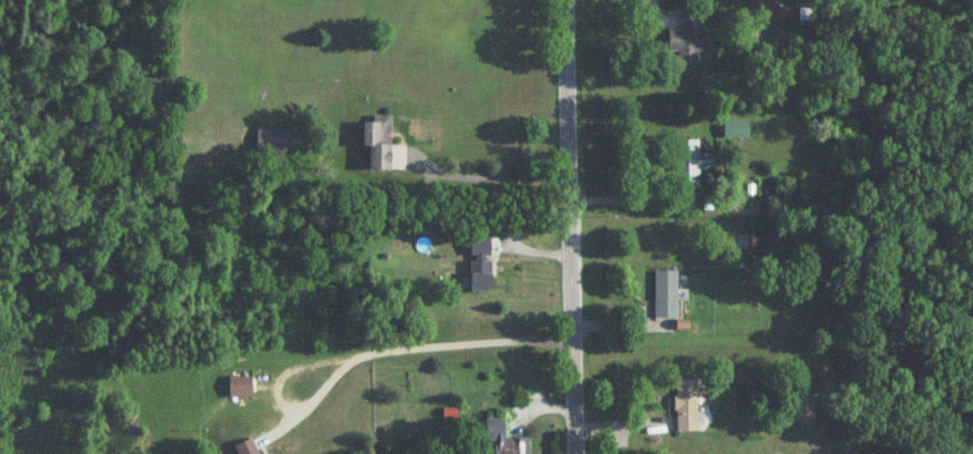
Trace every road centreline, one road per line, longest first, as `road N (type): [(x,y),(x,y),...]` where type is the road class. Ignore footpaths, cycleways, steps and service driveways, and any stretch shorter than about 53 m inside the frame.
road 1 (tertiary): [(572,453),(562,0)]

